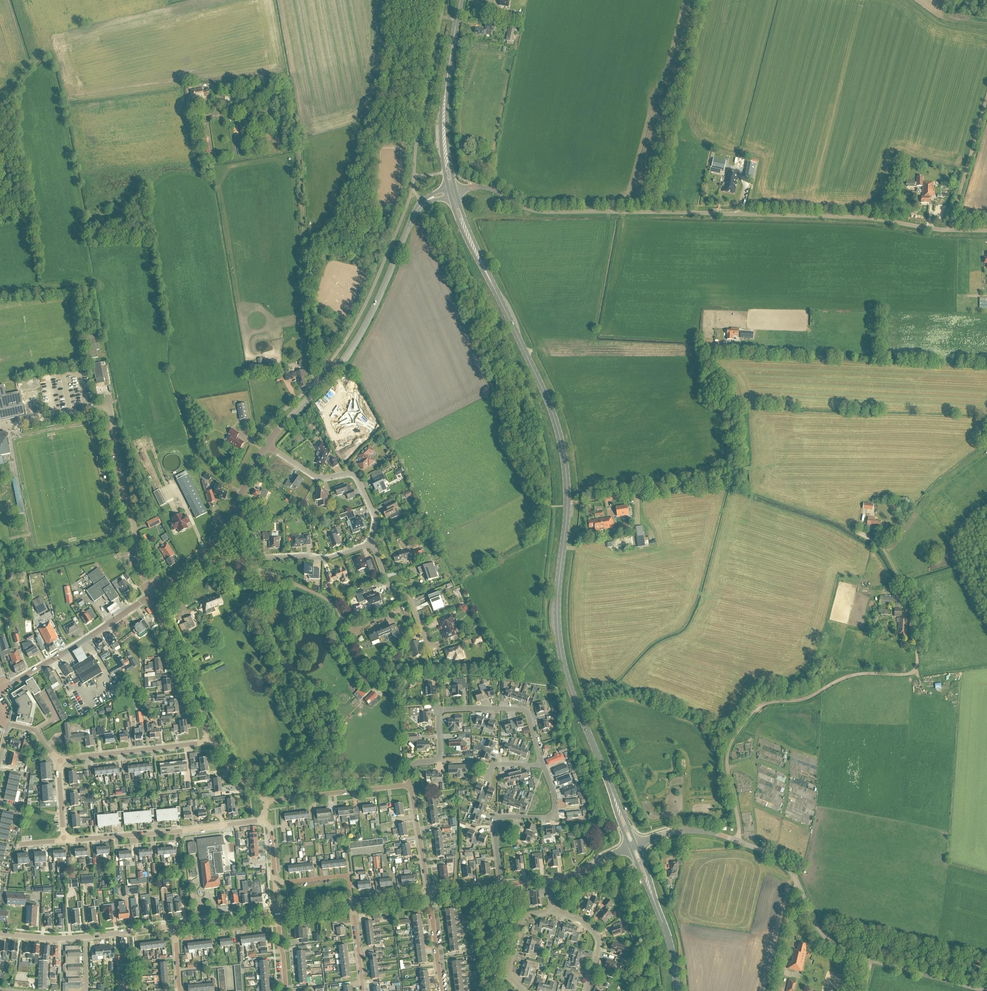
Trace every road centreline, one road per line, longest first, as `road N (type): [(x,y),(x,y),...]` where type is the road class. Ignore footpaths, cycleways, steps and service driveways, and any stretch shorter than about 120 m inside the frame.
road 1 (unclassified): [(986,231),(850,217),(546,213),(486,187),(456,191)]
road 2 (primary): [(612,794),(559,641),(566,502),(555,415),(496,292)]
road 3 (track): [(739,841),(726,757),(758,707),(807,699),(852,676),(915,668),(918,610),(879,544)]
road 4 (tertiary): [(985,990),(834,945),(786,867),(746,844),(691,830),(636,844)]
road 5 (track): [(317,391),(284,78),(208,87)]
road 6 (track): [(566,502),(719,481),(731,471),(725,410),(731,392),(706,354)]
road 7 (tertiary): [(267,443),(350,350),(425,202)]
road 8 (residential): [(64,841),(264,821)]
road 9 (residential): [(544,766),(523,710),(439,710),(435,762)]
road 10 (unclassified): [(151,593),(109,406)]
road 11 (residential): [(376,682),(344,642),(330,602),(248,563)]
road 12 (residential): [(501,886),(493,818),(554,817),(544,766)]
road 13 (tertiary): [(0,692),(151,593)]
road 14 (tertiary): [(0,934),(64,939),(175,926)]
road 15 (residential): [(372,542),(375,517),(355,475),(320,480),(267,443)]
road 16 (residential): [(210,743),(151,593)]
road 17 (residential): [(58,760),(210,743)]
road 18 (residential): [(267,801),(410,785)]
road 19 (track): [(948,230),(986,100)]
road 20 (tertiary): [(200,558),(267,443)]
road 21 (residential): [(428,650),(409,598),(389,590),(372,542)]
road 22 (residential): [(248,563),(328,558),(372,542)]

